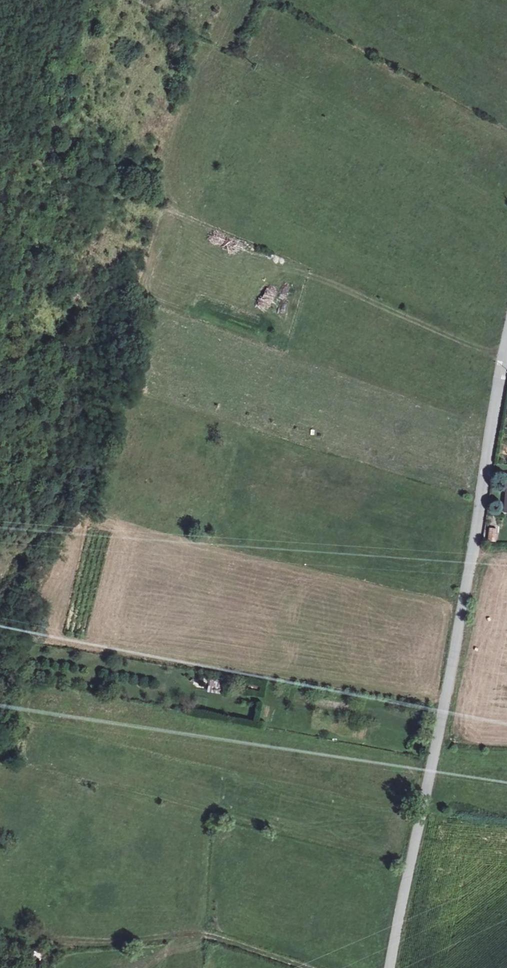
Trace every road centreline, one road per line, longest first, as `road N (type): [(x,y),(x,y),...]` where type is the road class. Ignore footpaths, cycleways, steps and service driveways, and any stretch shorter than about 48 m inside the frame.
road 1 (unclassified): [(392,967),(506,361)]

